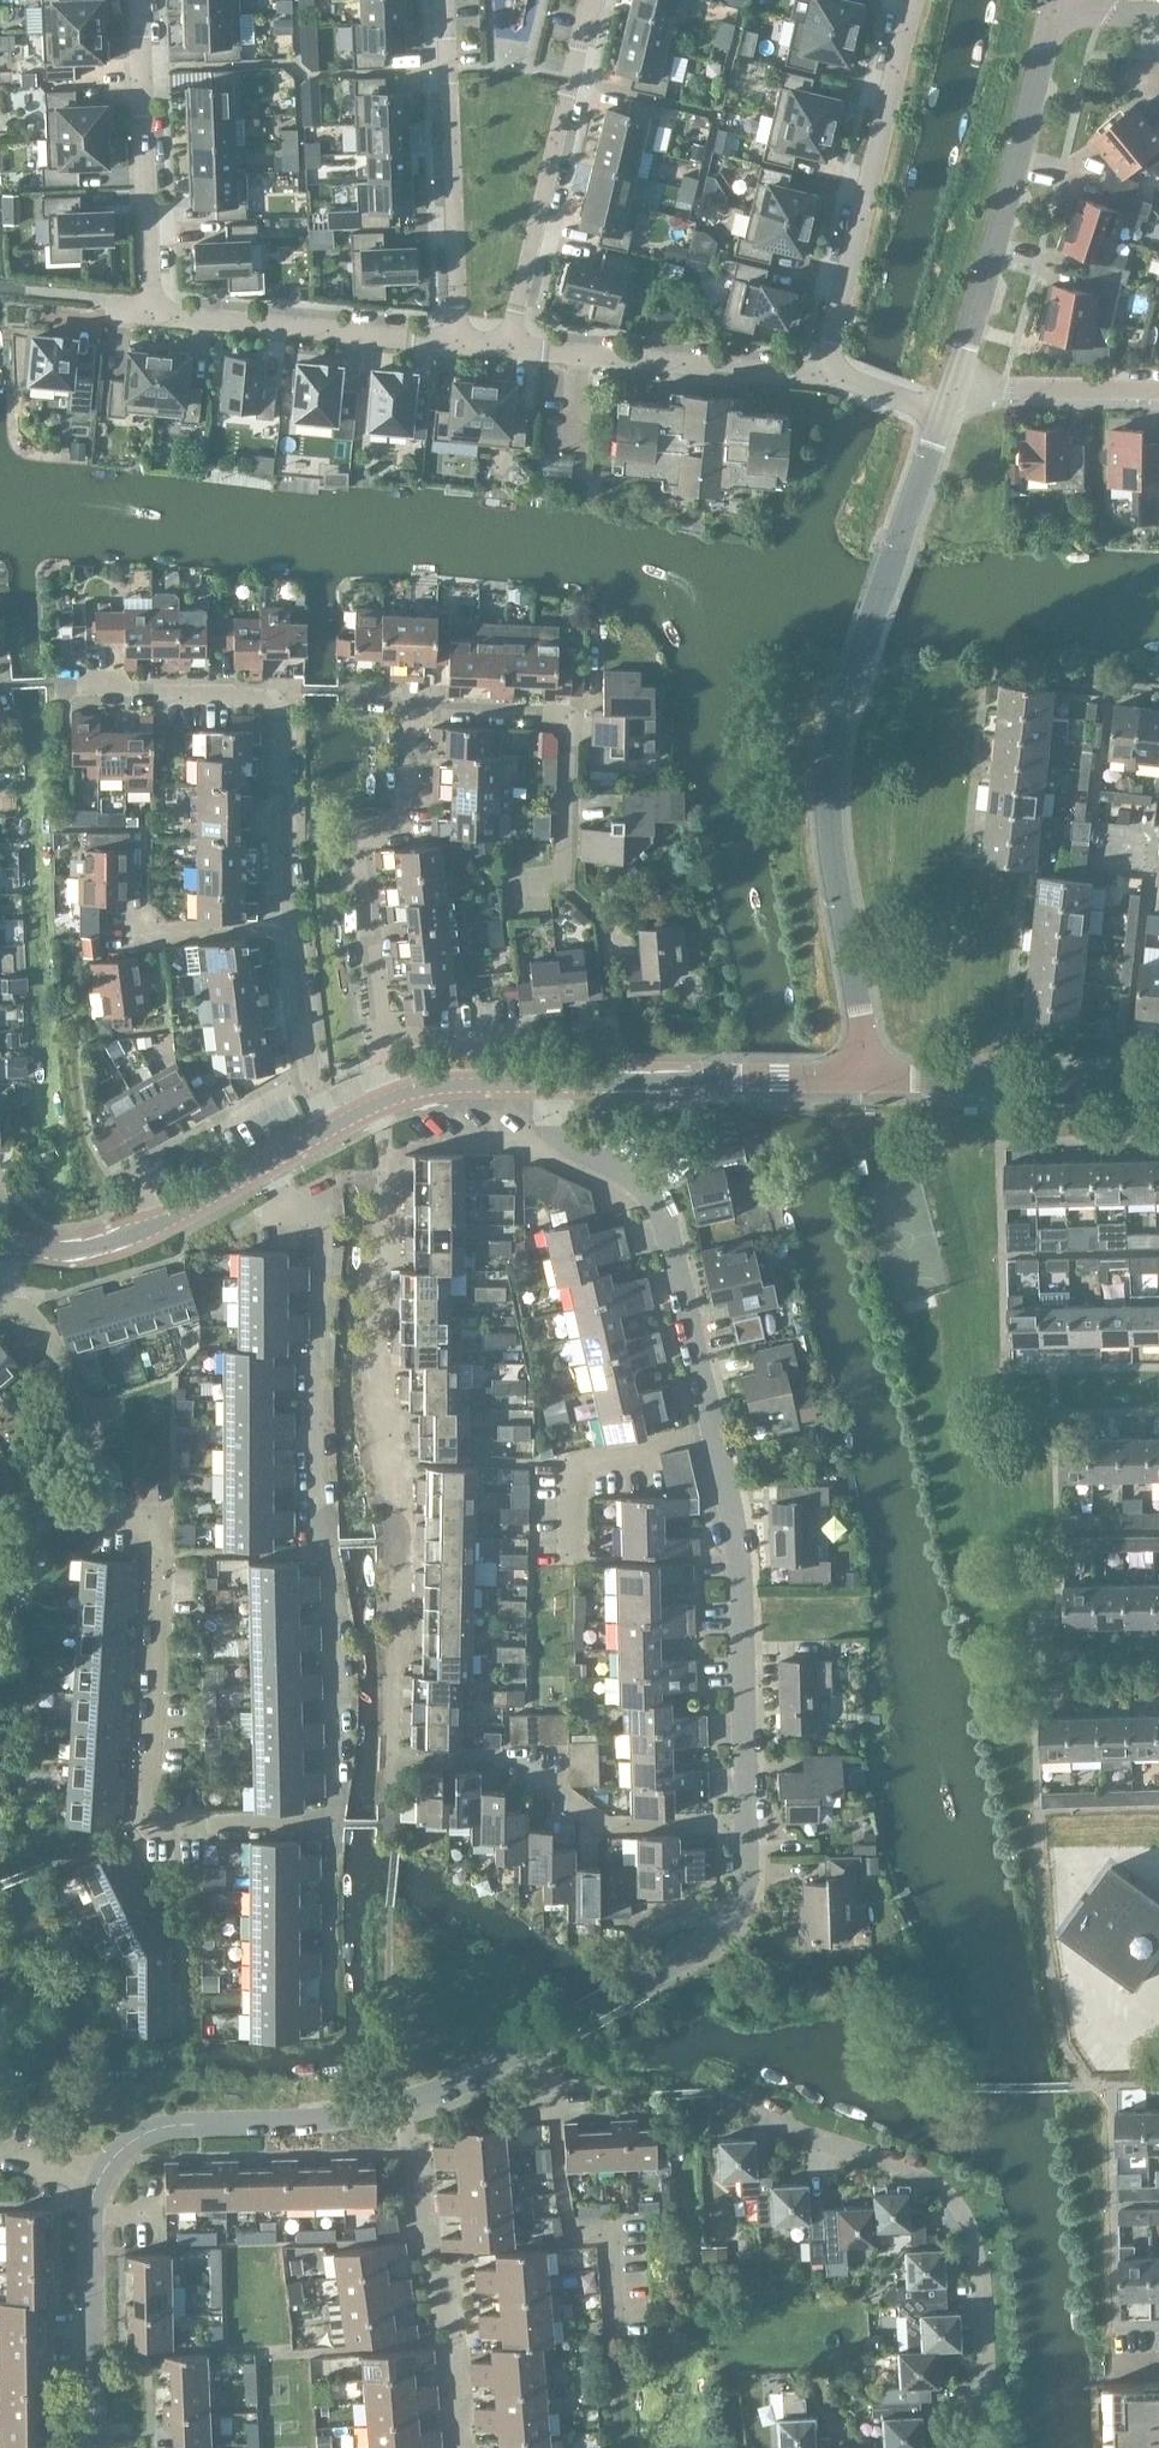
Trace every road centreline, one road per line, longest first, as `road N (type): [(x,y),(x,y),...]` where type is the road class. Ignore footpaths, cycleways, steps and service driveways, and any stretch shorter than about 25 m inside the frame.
road 1 (residential): [(745,1825),(733,1503),(672,1262),(642,1187),(557,1133),(556,1083)]
road 2 (residential): [(332,1823),(150,1821),(144,1804),(164,1550),(158,1529),(146,1518),(102,1510),(83,1407),(62,1359),(11,1292)]
road 3 (residential): [(332,1823),(333,1622),(320,1546),(322,1231),(311,1205),(283,1194),(269,1164)]
road 4 (residential): [(868,1074),(831,821),(830,745),(942,414)]
road 5 (residential): [(384,1100),(372,1367),(395,1543),(393,1754)]
road 6 (residential): [(767,2113),(917,2175),(968,2214),(979,2375),(963,2447)]
road 7 (residential): [(955,386),(1059,13)]
road 8 (residential): [(909,0),(820,376)]
road 9 (residential): [(745,1825),(604,1825),(506,1753),(393,1754)]
road 10 (residential): [(380,1041),(364,832),(404,829),(402,709)]
road 11 (residential): [(402,709),(551,714),(572,736),(566,873),(516,876)]
road 12 (residential): [(511,345),(588,0)]
road 13 (residential): [(462,2447),(454,2328),(427,2271),(415,2150),(400,2105)]
road 14 (residential): [(521,2049),(637,1986),(726,1923),(744,1884),(745,1825)]
road 15 (residential): [(442,0),(456,340)]
road 16 (residential): [(98,2176),(120,2148),(180,2125),(319,2121),(400,2105)]
road 17 (residential): [(143,0),(155,317)]
road 18 (residential): [(511,345),(820,376)]
road 19 (residential): [(155,317),(456,340)]
road 20 (tertiary): [(868,1074),(1158,1082)]
road 21 (residential): [(104,2447),(91,2400),(90,2205),(98,2176)]
road 22 (residential): [(288,932),(270,696)]
road 23 (residential): [(270,696),(47,683)]
road 24 (residential): [(1158,392),(955,386)]
road 25 (residential): [(328,2018),(332,1823)]
road 26 (tertiary): [(731,1078),(556,1083)]
road 27 (tertiary): [(556,1083),(447,1084),(384,1100)]
road 28 (residential): [(380,1041),(545,1033)]
road 29 (residential): [(288,932),(139,931)]
road 30 (tertiary): [(157,1222),(81,1249),(15,1247)]
road 31 (residential): [(12,299),(155,317)]
road 32 (residential): [(305,1075),(288,932)]
road 33 (tertiary): [(731,1078),(868,1074)]
road 34 (residential): [(400,2105),(521,2049)]
road 35 (residential): [(820,376),(942,414)]
road 36 (tertiary): [(269,1164),(157,1222)]
road 37 (residential): [(1036,1677),(1158,1676)]

